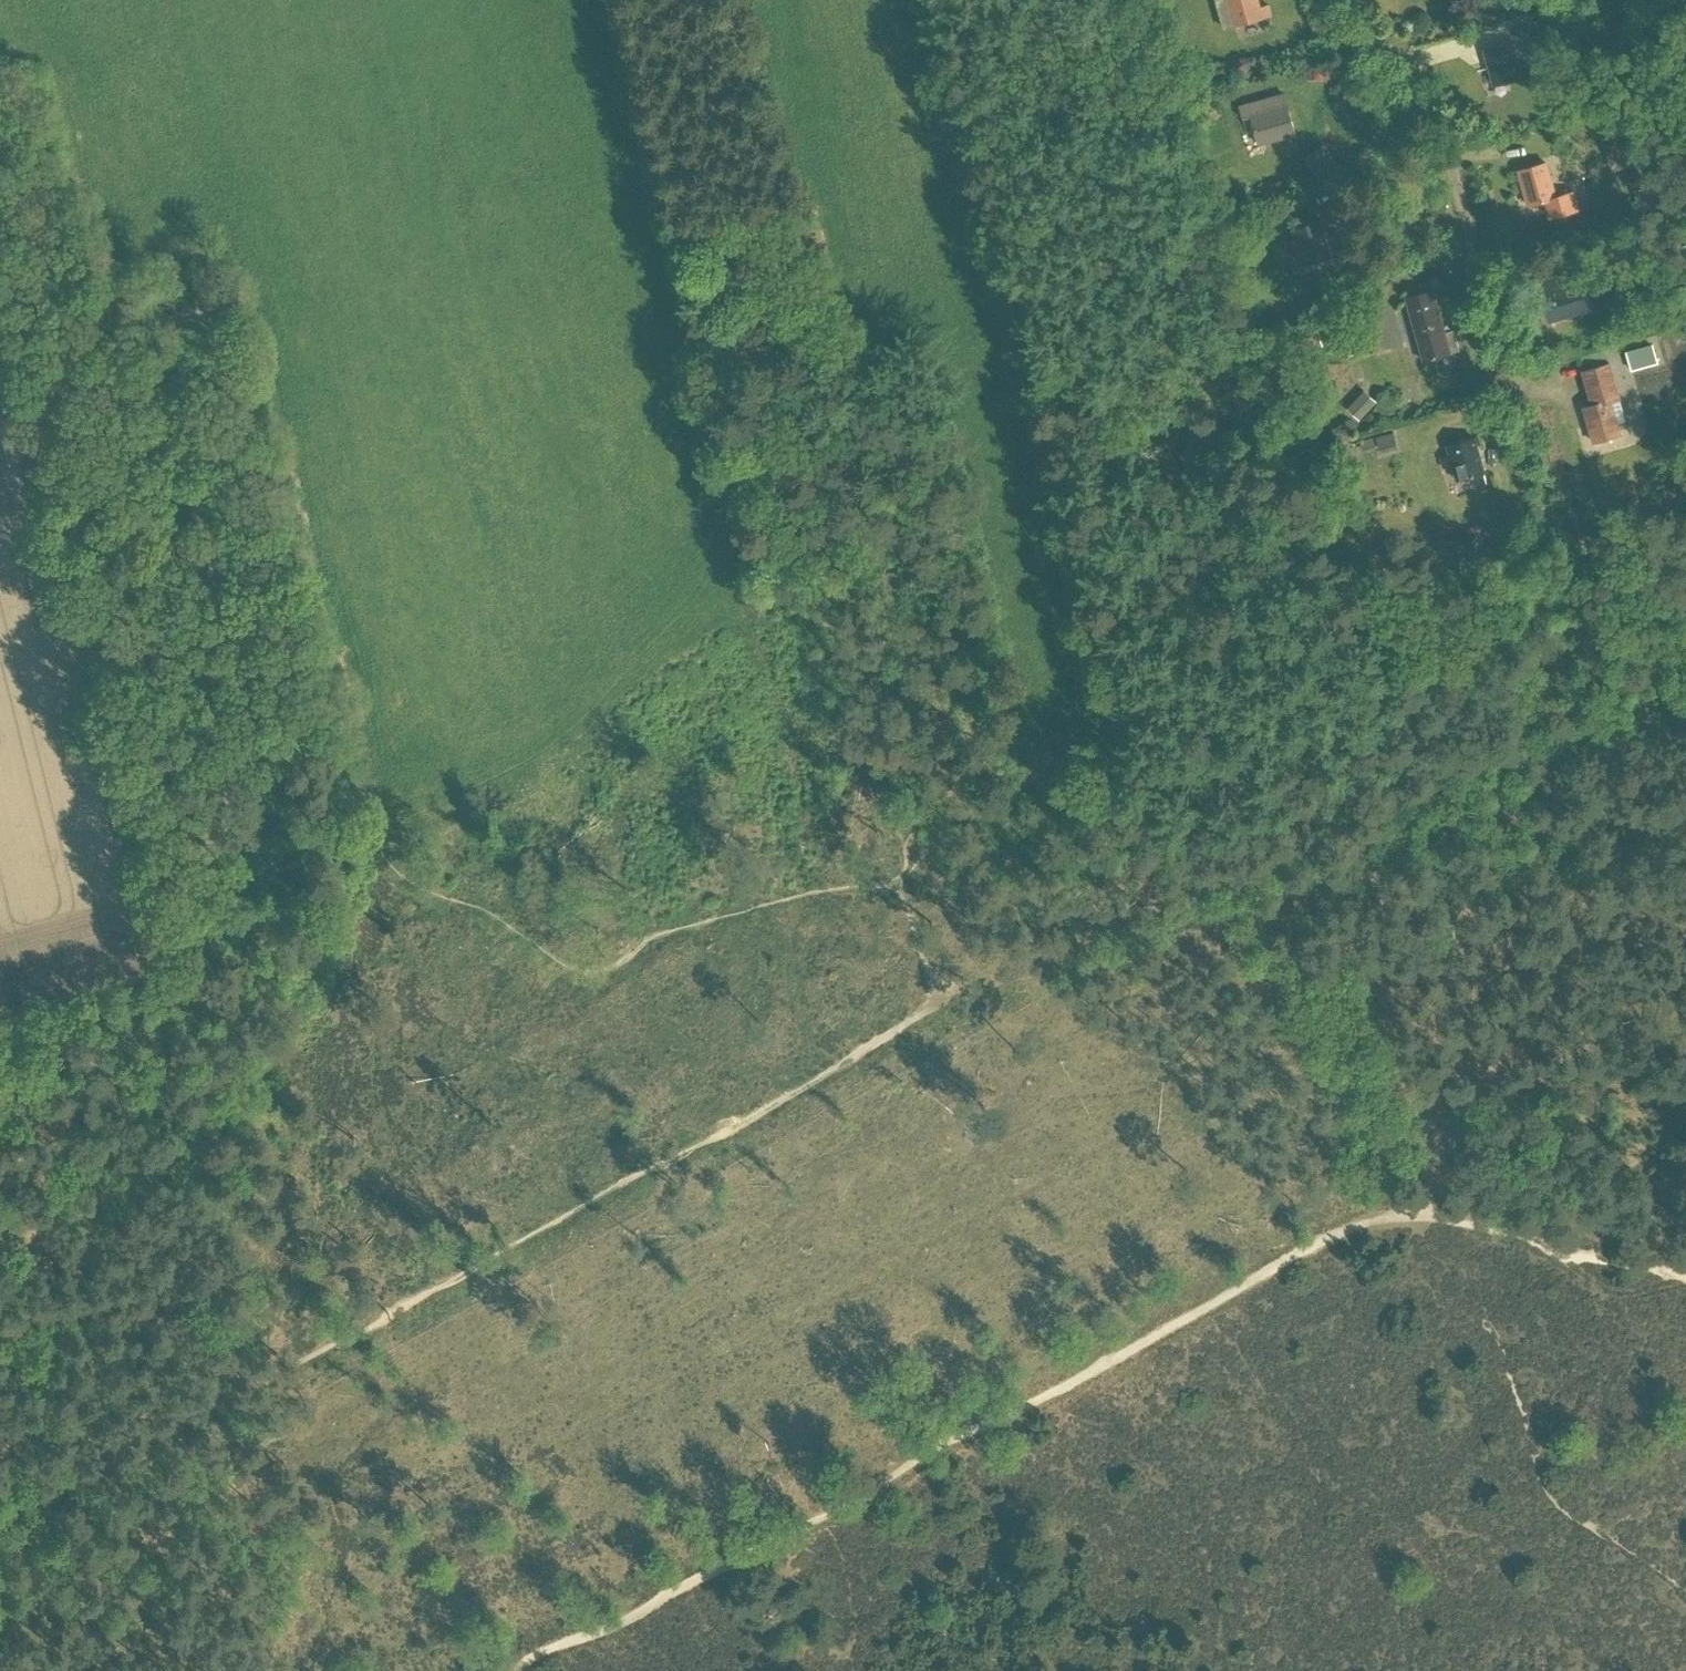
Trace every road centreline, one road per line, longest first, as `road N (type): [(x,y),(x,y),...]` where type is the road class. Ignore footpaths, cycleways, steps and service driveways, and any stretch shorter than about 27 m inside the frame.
road 1 (track): [(510,1670),(860,1499),(951,1438),(1060,1389),(1320,1240),(1355,1223),(1426,1212)]

